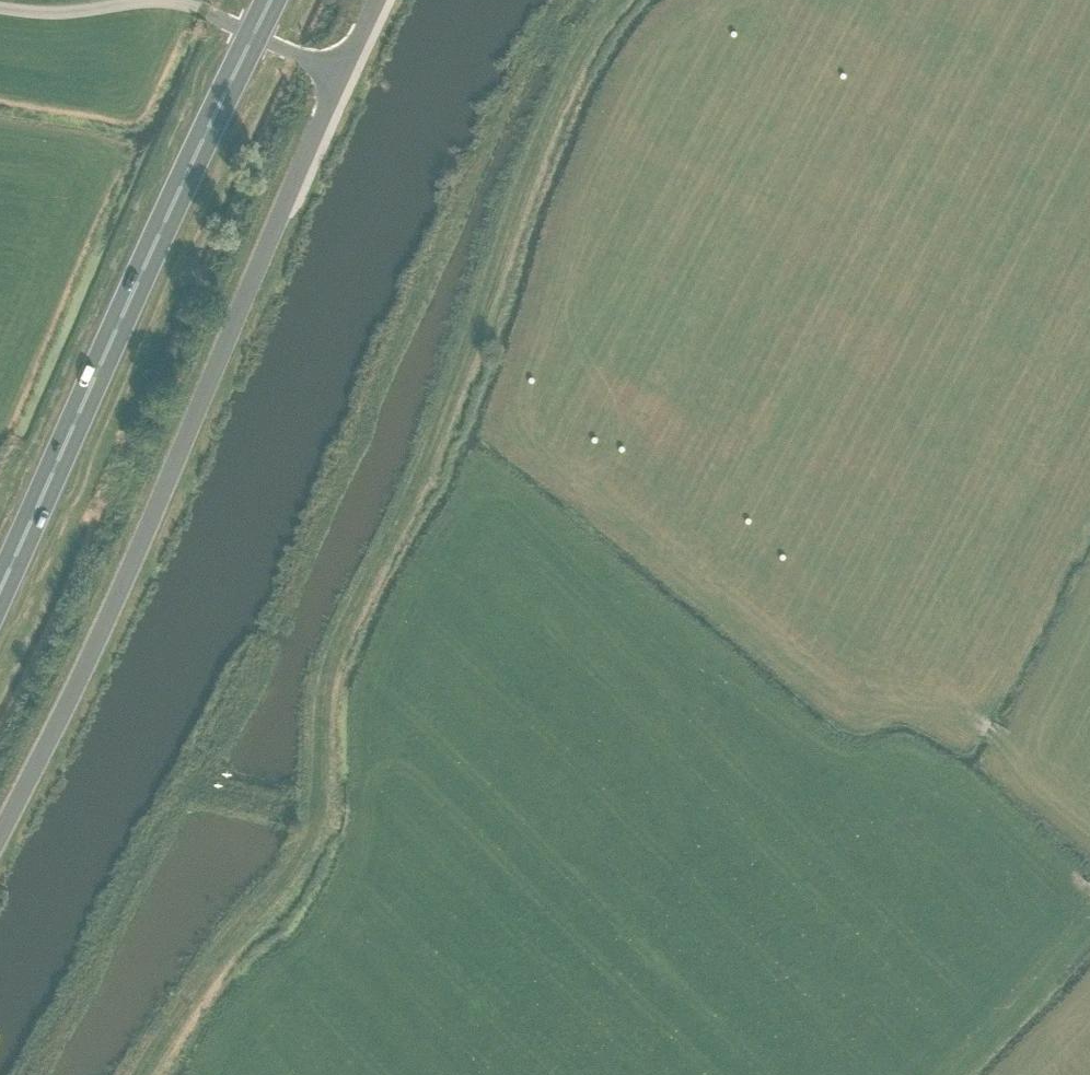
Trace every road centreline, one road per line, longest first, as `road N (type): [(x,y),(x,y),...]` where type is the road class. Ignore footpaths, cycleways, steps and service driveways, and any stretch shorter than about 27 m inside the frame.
road 1 (track): [(147,1074),(223,951),(313,845),(328,672),(438,436),(538,144),(575,64),(619,0)]
road 2 (unclassified): [(0,850),(48,757),(340,76)]
road 3 (trunk): [(0,595),(251,32)]
road 4 (unclassified): [(0,7),(53,12),(144,0)]

